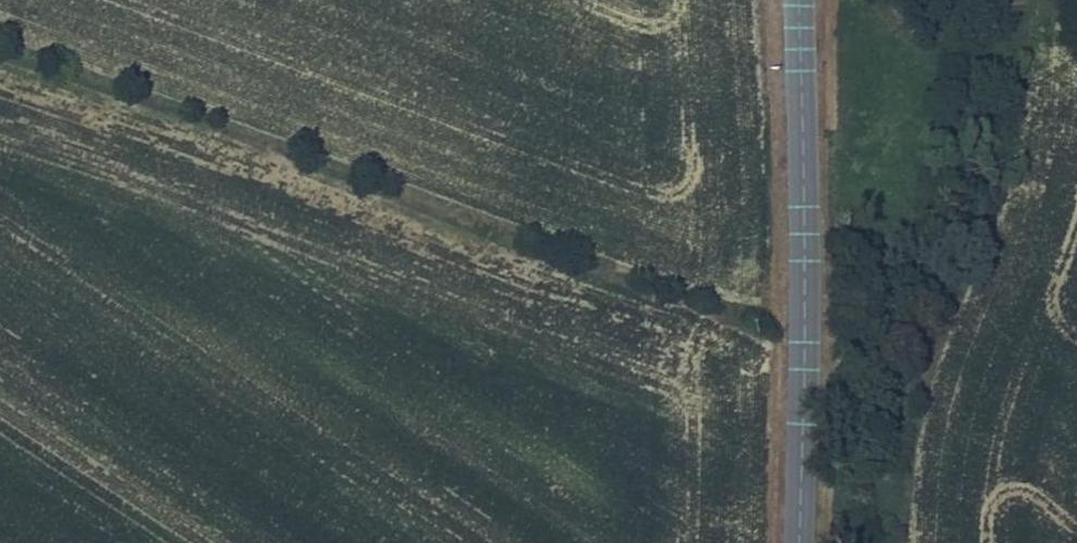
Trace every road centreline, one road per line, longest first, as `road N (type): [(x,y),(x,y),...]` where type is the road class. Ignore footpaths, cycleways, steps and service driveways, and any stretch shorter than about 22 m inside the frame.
road 1 (tertiary): [(799,0),(806,294),(799,542)]

